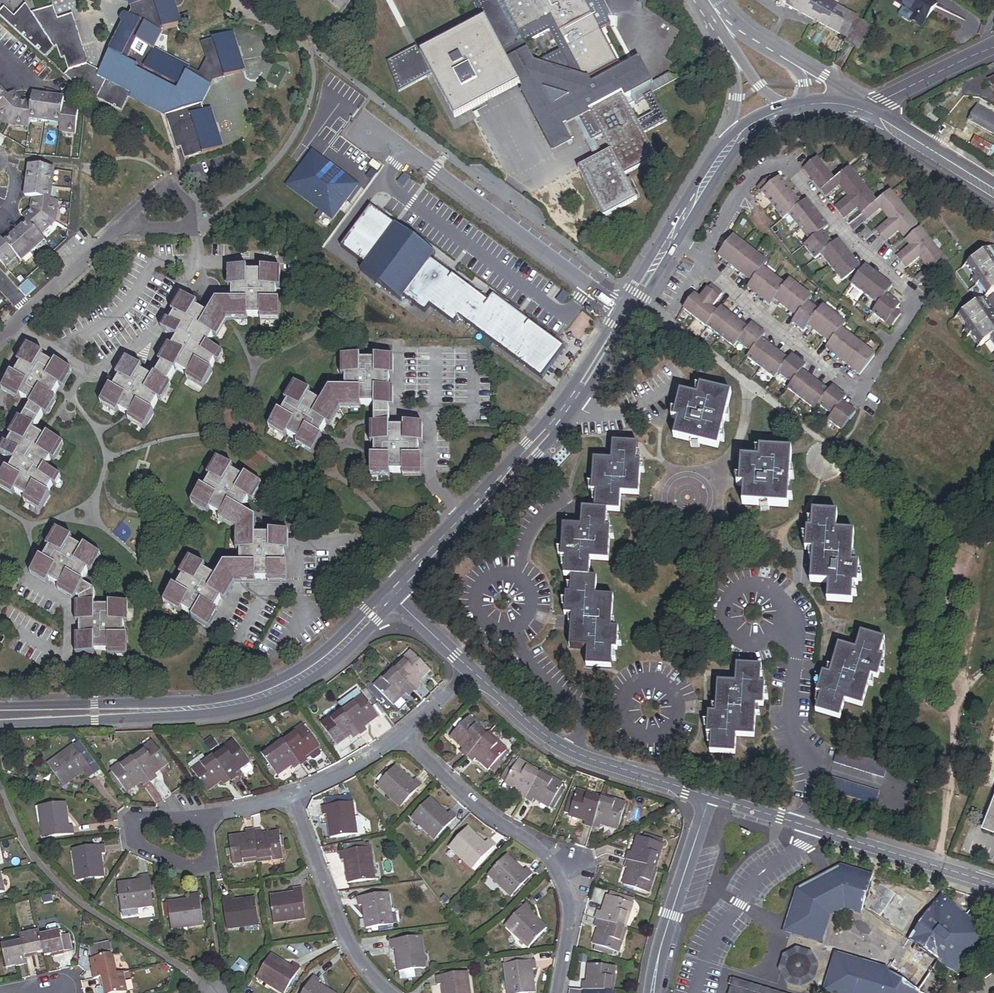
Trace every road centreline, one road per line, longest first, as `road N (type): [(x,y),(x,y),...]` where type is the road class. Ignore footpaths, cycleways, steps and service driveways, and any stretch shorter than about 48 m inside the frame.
road 1 (residential): [(703,262),(759,320),(861,393),(922,299),(852,246),(774,159),(744,183),(711,243)]
road 2 (residential): [(556,992),(572,918),(560,877),(538,848),(402,737)]
road 3 (residential): [(368,132),(404,150),(626,314)]
road 4 (residential): [(993,886),(710,798)]
road 5 (residential): [(710,798),(570,753),(471,671)]
road 6 (secondary): [(179,710),(244,701),(310,673),(395,595)]
road 7 (residential): [(388,992),(346,938),(292,798)]
road 8 (residential): [(654,992),(671,912),(710,798)]
road 9 (secondary): [(179,710),(0,714)]
road 10 (secondary): [(467,518),(570,403)]
road 11 (secondary): [(867,111),(993,191)]
road 12 (residential): [(207,818),(208,865),(191,868),(137,842),(134,818)]
road 13 (residential): [(867,111),(993,46)]
road 14 (residential): [(684,376),(616,415),(570,403)]
road 15 (residential): [(402,737),(292,798)]
road 16 (residential): [(28,312),(118,229)]
road 17 (residential): [(118,229),(166,185),(189,204),(193,230)]

